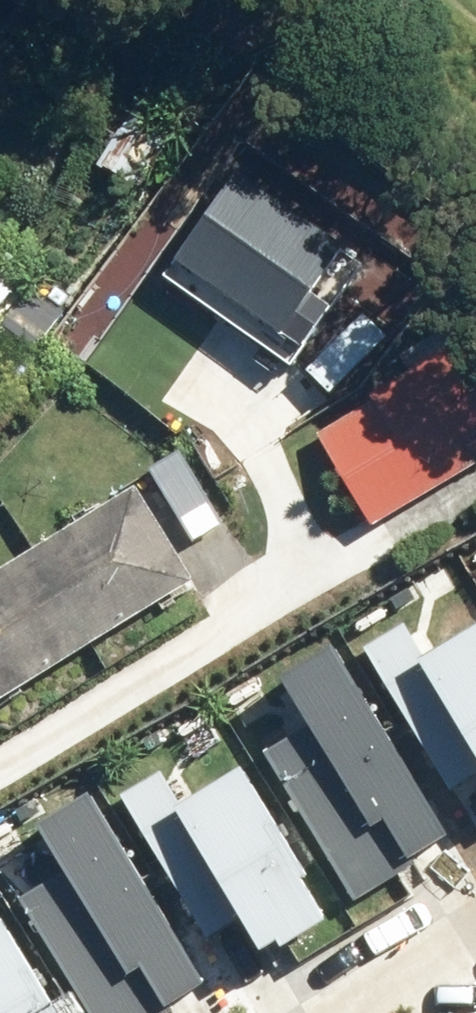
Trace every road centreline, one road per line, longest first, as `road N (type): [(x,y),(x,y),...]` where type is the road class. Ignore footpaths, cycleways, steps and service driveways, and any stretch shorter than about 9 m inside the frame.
road 1 (residential): [(475,904),(290,1012)]

